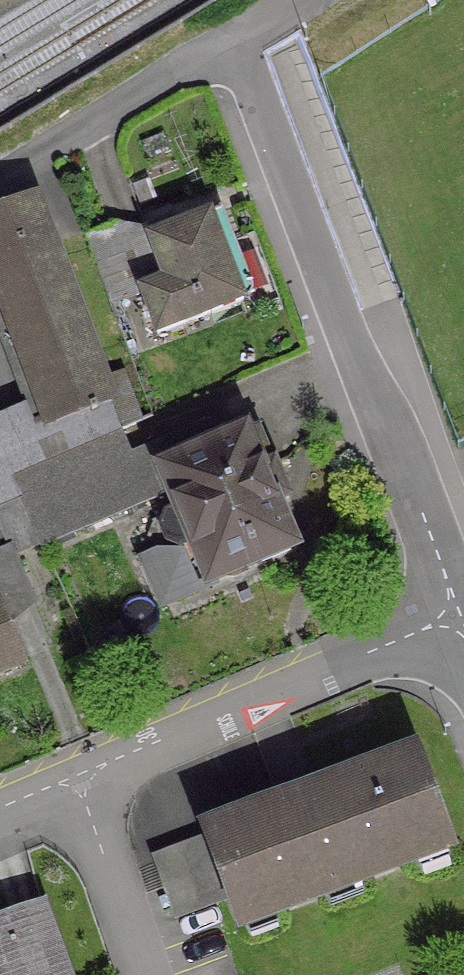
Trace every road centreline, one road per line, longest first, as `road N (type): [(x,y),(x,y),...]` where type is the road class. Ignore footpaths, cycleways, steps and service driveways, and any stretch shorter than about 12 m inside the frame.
road 1 (residential): [(222,60),(445,646)]
road 2 (residential): [(57,801),(445,646)]
road 3 (residential): [(222,60),(0,181)]
road 4 (residential): [(57,801),(116,974)]

